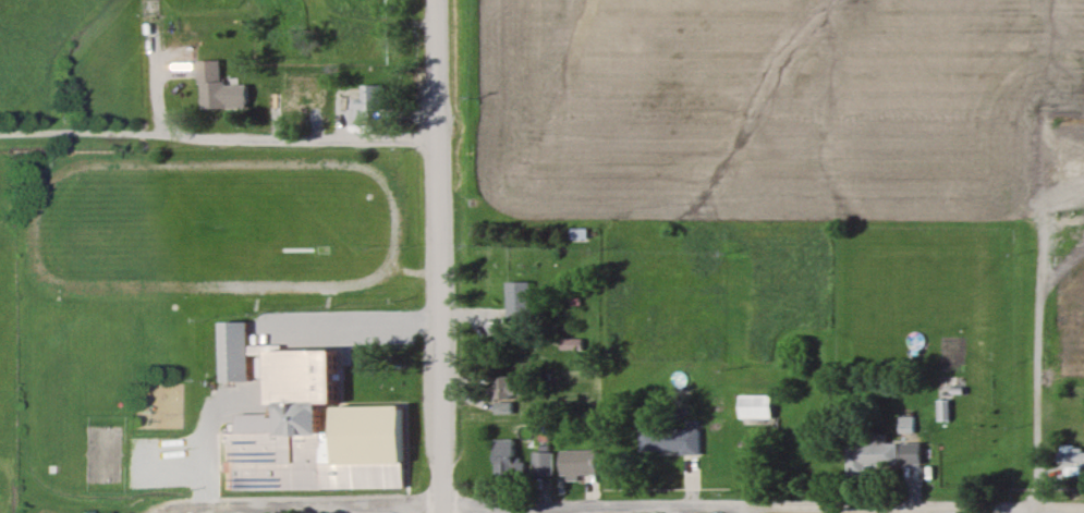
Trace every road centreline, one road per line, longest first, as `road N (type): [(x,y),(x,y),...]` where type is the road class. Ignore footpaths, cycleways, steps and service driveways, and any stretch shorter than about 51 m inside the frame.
road 1 (residential): [(1083,507),(173,512)]
road 2 (tertiary): [(437,512),(433,0)]
road 3 (residential): [(436,136),(0,133)]

